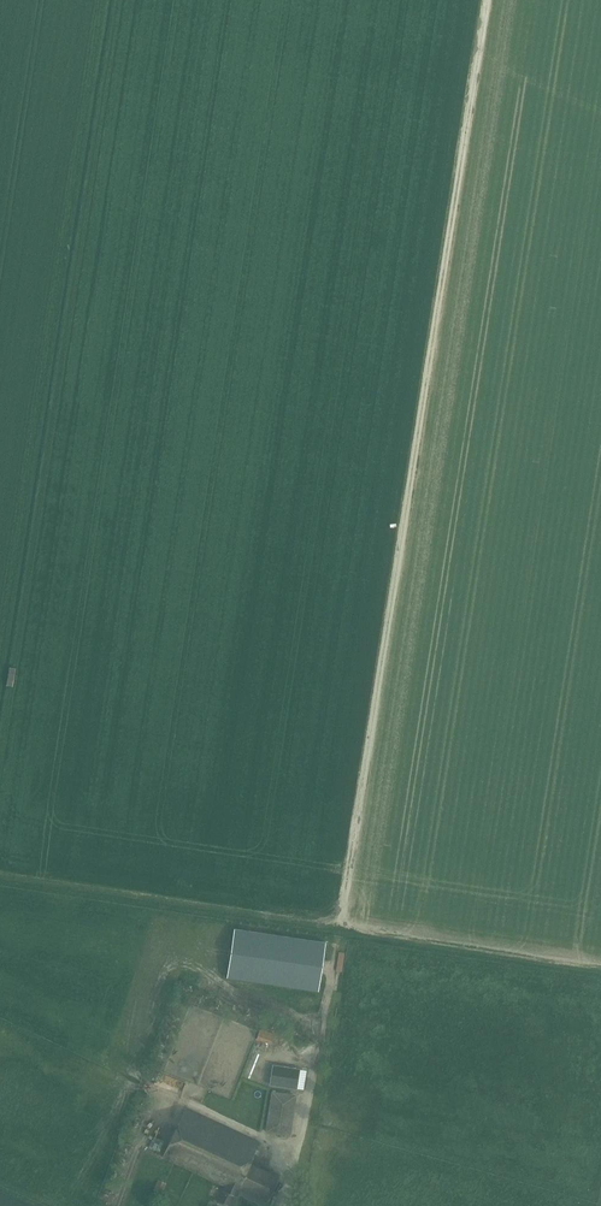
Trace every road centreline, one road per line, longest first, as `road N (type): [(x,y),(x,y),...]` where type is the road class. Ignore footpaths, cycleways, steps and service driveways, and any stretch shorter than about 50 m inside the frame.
road 1 (track): [(319,1054),(466,123)]
road 2 (unclassified): [(466,123),(485,0)]

